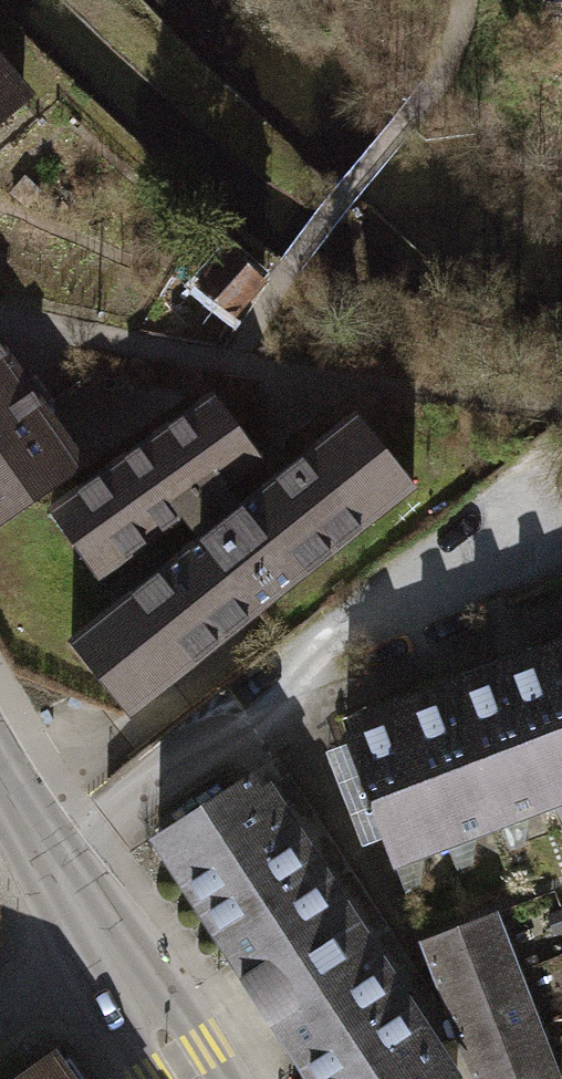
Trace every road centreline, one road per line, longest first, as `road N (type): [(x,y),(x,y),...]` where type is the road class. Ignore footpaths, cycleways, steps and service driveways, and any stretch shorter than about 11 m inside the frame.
road 1 (tertiary): [(102,951),(0,770)]
road 2 (tertiary): [(186,1078),(102,951)]
road 3 (residential): [(102,951),(0,1024)]

